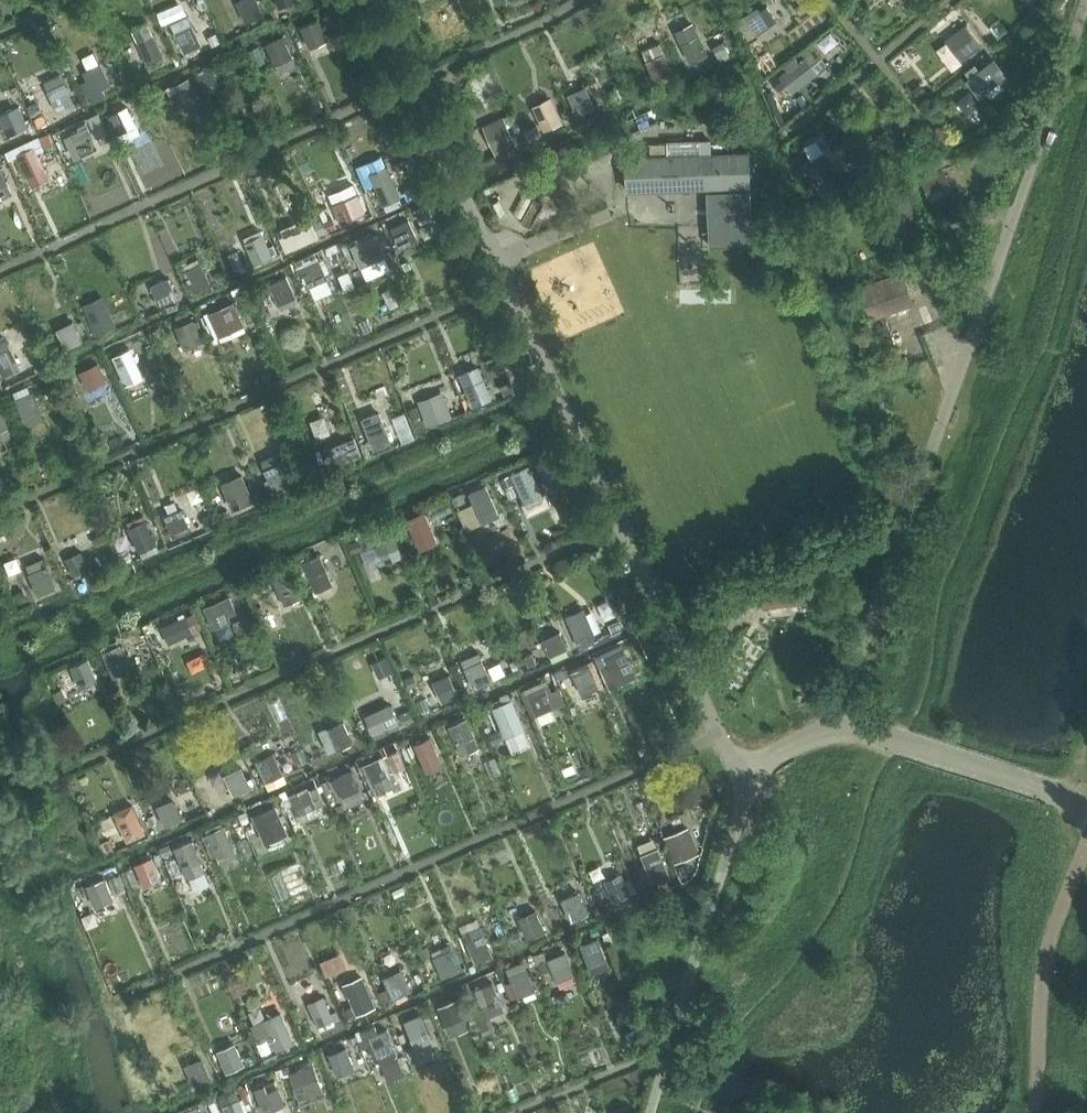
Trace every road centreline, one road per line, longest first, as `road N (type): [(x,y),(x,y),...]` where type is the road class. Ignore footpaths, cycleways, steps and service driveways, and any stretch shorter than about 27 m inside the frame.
road 1 (unclassified): [(739,770),(617,528),(374,0)]
road 2 (unclassified): [(844,725),(850,678),(1085,0)]
road 3 (unclassified): [(653,1112),(739,817),(739,770)]
road 4 (unclassified): [(1086,816),(1052,792),(844,725)]

